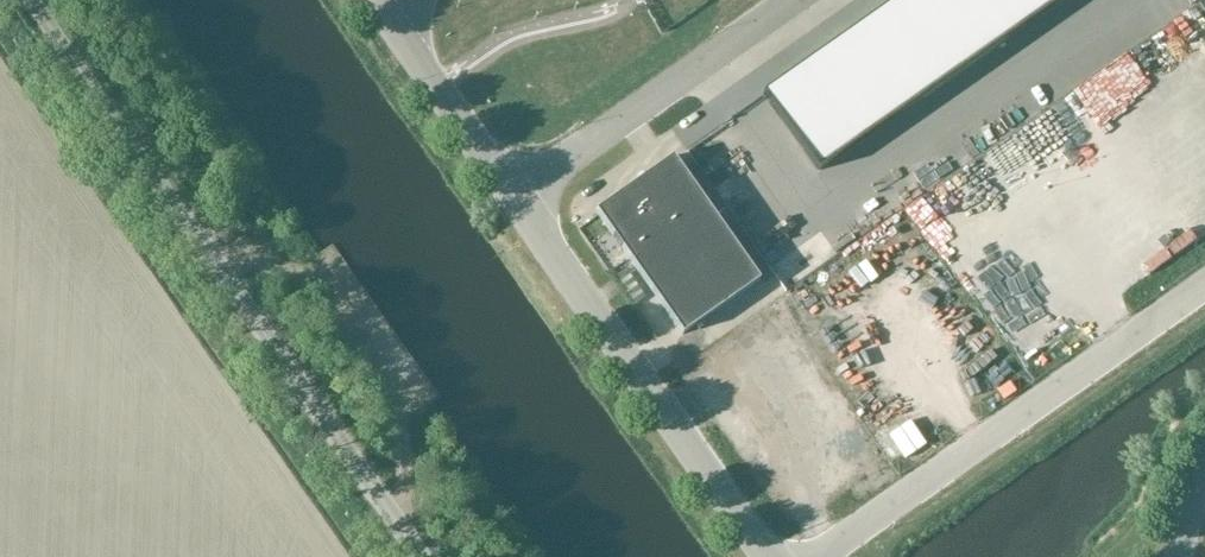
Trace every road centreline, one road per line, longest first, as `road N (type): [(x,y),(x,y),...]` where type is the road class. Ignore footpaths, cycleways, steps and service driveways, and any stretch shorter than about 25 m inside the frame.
road 1 (unclassified): [(35,0),(423,556)]
road 2 (unclassified): [(815,556),(1204,282)]
road 3 (unclassified): [(767,556),(511,199)]
road 4 (unclassified): [(794,0),(511,199)]
road 5 (unclassified): [(511,199),(371,0)]

